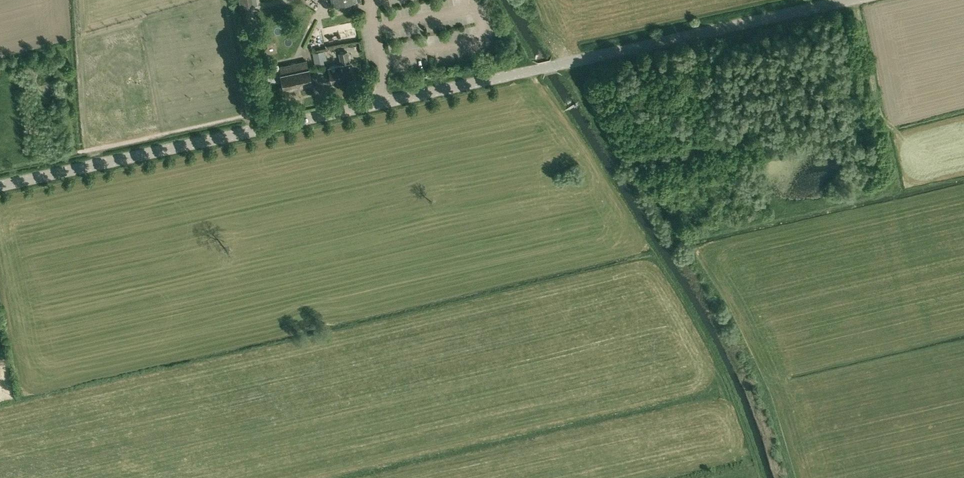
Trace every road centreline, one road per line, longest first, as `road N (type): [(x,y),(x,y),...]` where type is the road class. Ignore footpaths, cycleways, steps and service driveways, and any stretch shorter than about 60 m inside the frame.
road 1 (tertiary): [(0,186),(834,0)]

